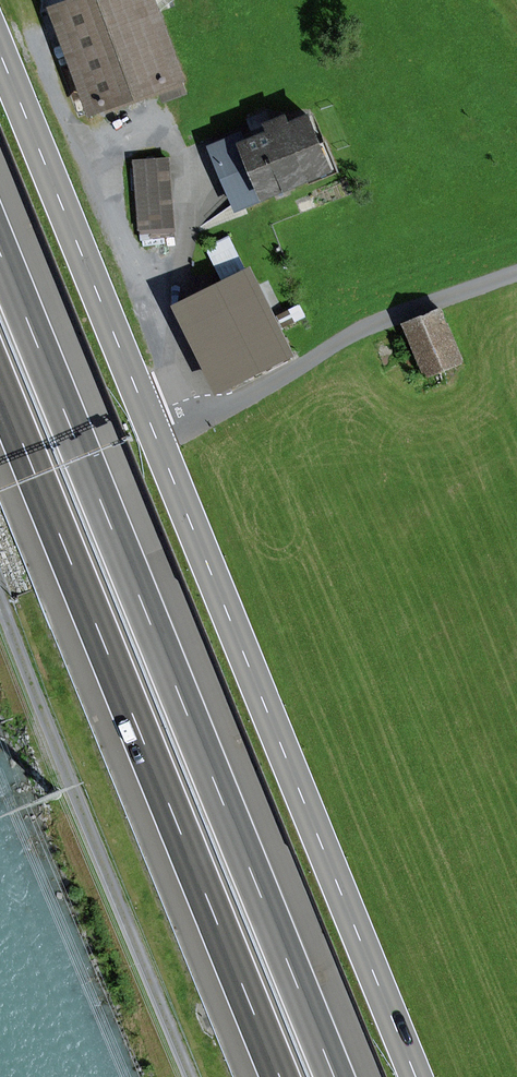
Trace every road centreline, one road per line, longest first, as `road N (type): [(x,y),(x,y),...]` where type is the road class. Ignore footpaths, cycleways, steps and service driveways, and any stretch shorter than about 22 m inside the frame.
road 1 (primary): [(0,54),(415,1076)]
road 2 (motorway): [(334,1076),(0,255)]
road 3 (motorway): [(0,389),(279,1076)]
road 4 (track): [(190,1076),(0,598)]

